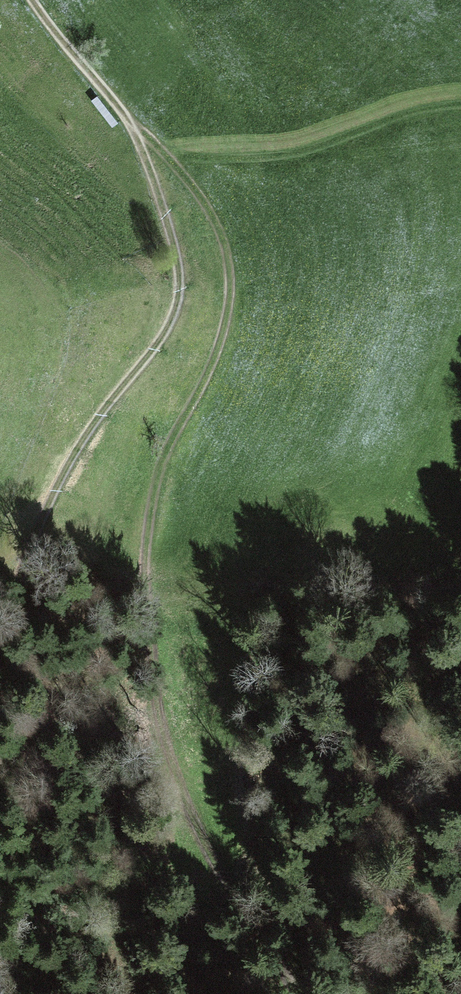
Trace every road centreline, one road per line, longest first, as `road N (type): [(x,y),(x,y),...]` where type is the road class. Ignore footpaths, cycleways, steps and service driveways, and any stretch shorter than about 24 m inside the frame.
road 1 (track): [(120,107),(188,178),(213,216),(229,263),(221,338),(168,448),(151,518),(144,589),(154,732),(249,933),(319,993)]
road 2 (track): [(0,639),(50,497),(96,417),(175,309),(179,275),(172,227),(144,151),(33,0)]

